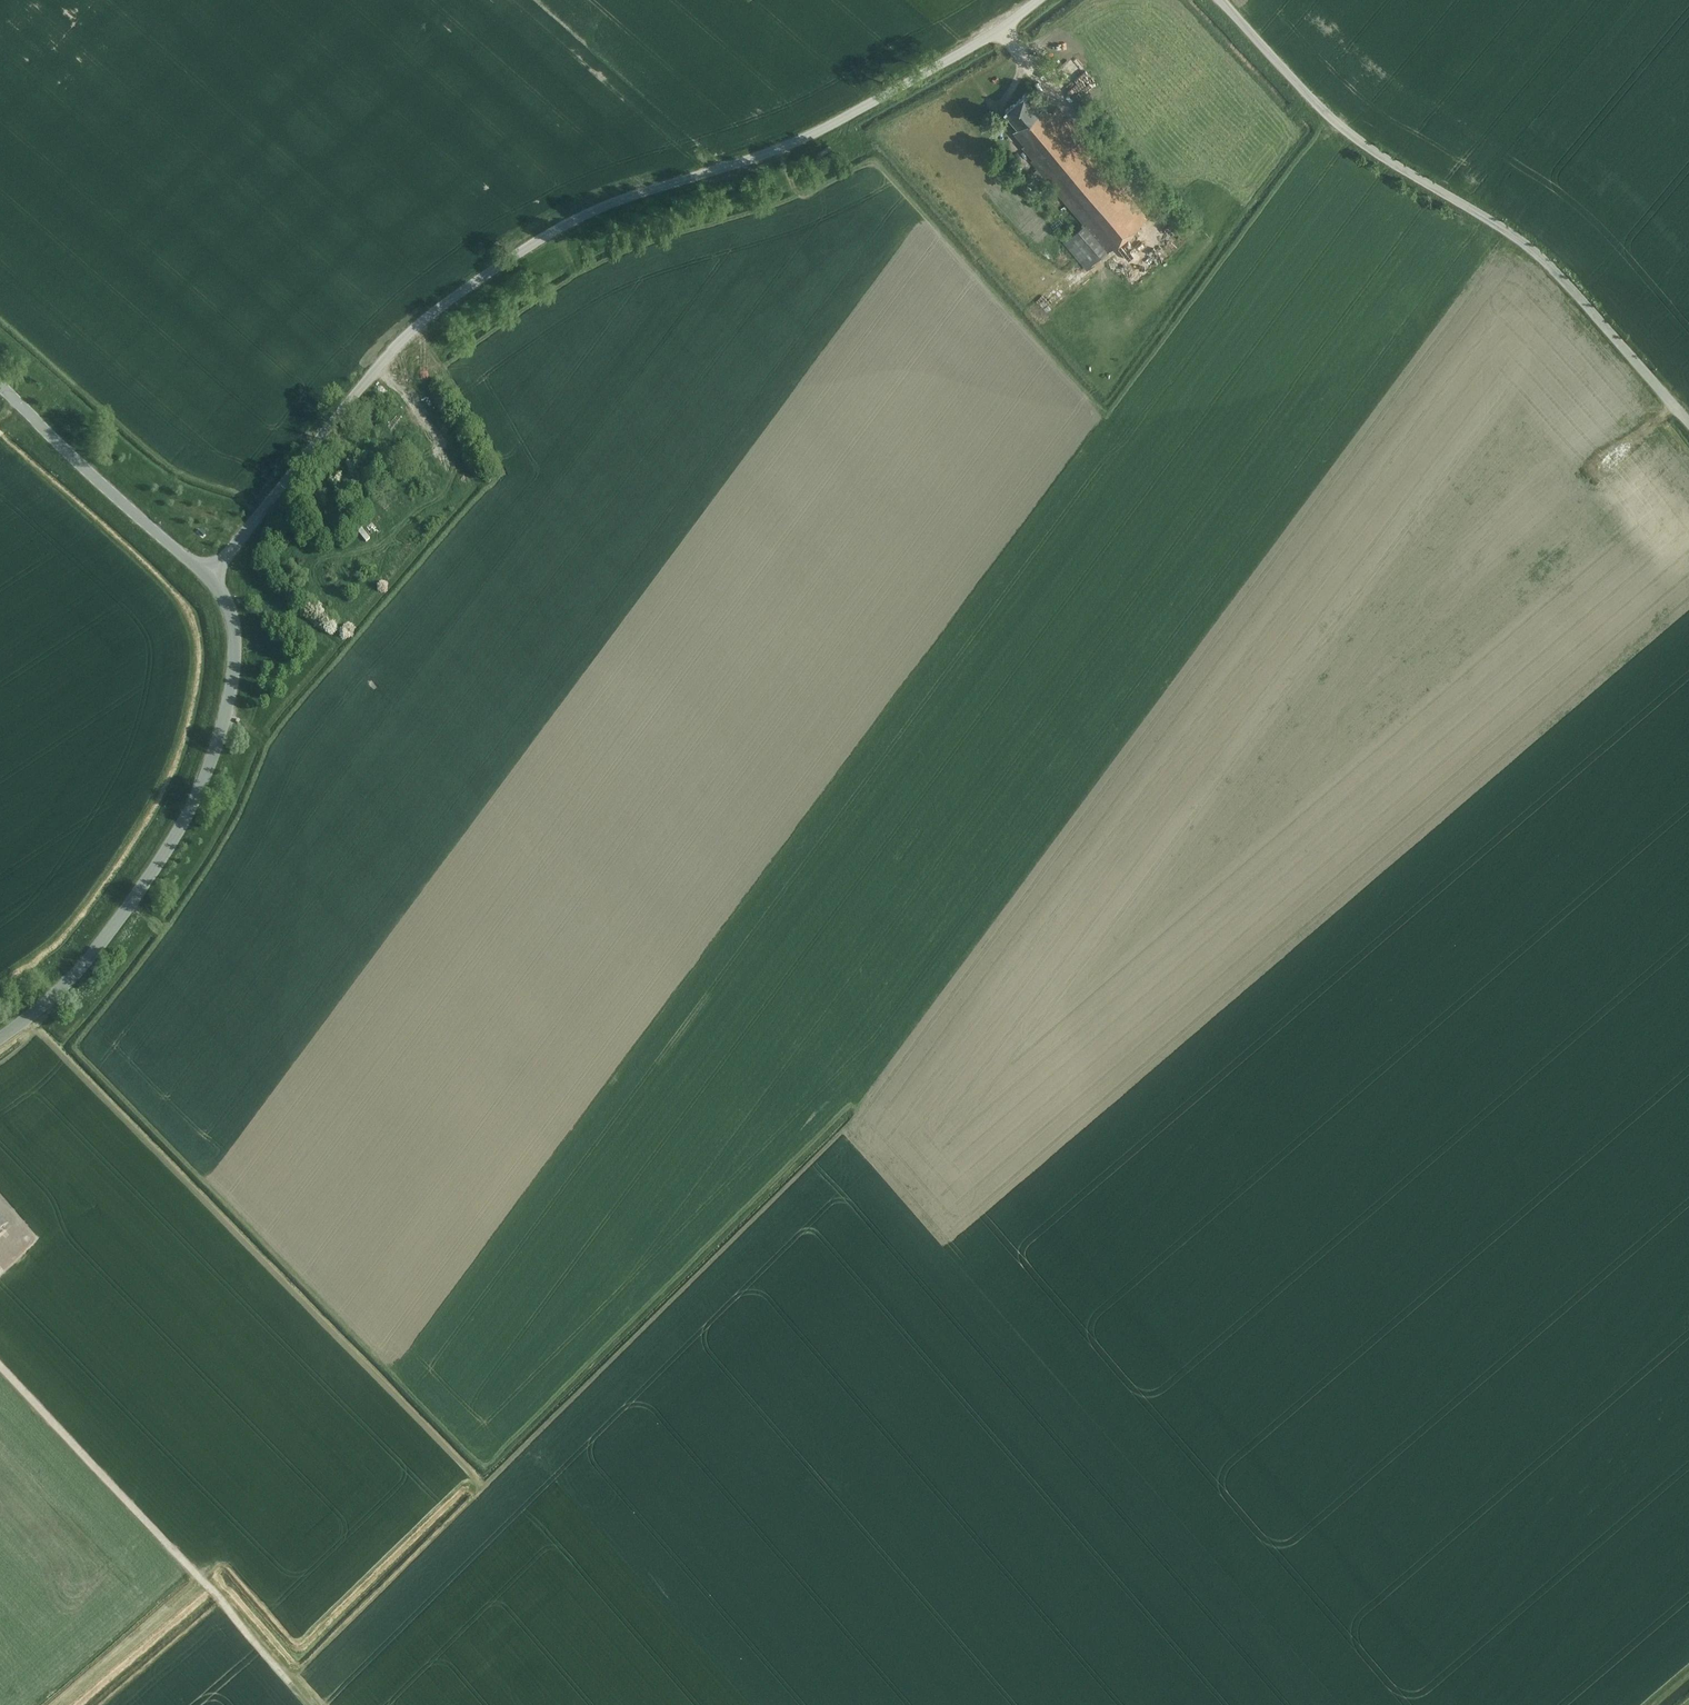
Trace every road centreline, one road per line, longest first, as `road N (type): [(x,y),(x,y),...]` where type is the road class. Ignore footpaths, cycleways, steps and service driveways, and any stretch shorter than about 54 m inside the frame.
road 1 (unclassified): [(209,578),(369,378),(413,329),(466,290),(551,233),(622,200),(789,146),(1042,0)]
road 2 (unclassified): [(1688,421),(1549,265),(1359,142),(1221,0)]
road 3 (tertiary): [(0,1039),(93,956),(171,846),(202,786),(233,677),(234,628),(209,578)]
road 4 (tertiary): [(209,578),(0,385)]

